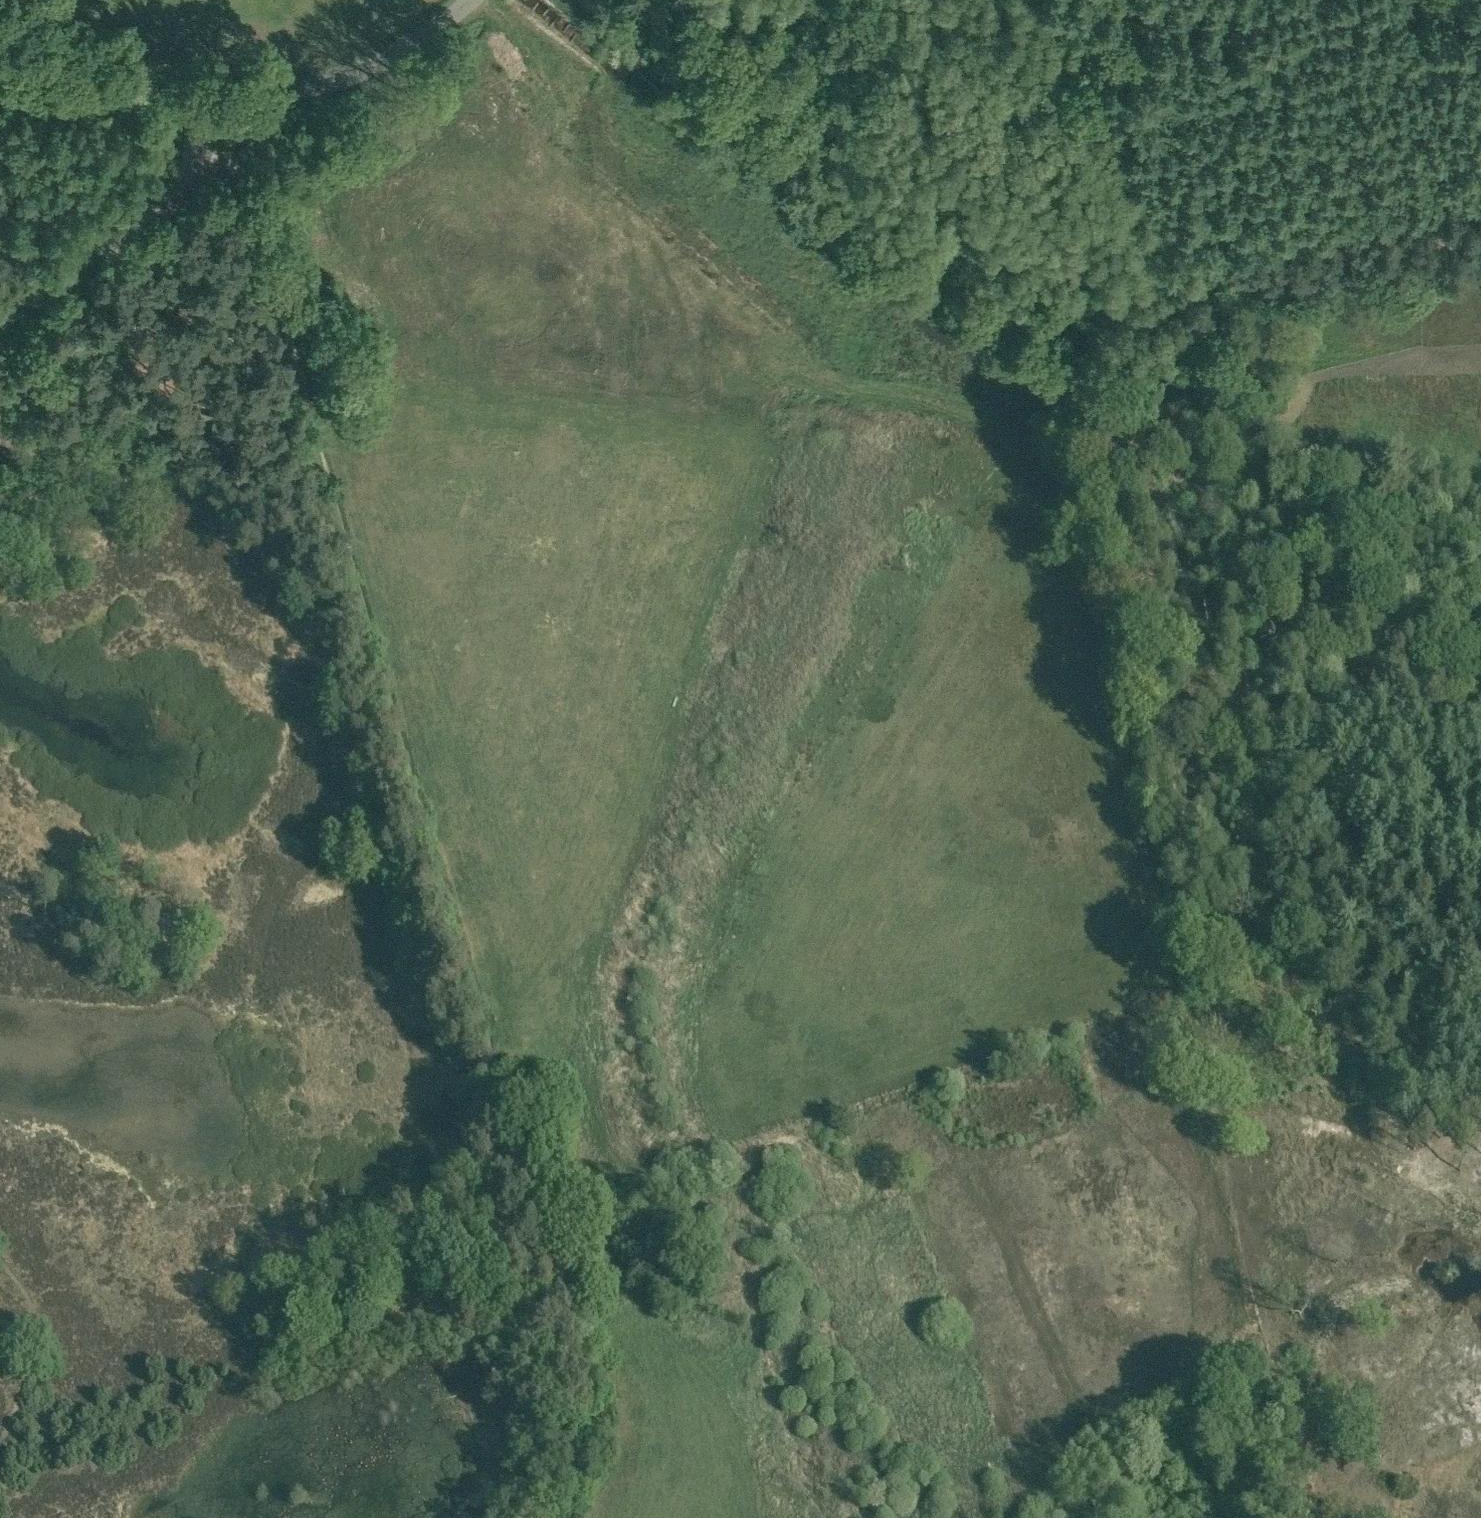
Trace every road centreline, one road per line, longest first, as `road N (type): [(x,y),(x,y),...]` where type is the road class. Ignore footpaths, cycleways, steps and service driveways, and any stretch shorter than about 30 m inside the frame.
road 1 (track): [(960,322),(562,0)]
road 2 (unclassified): [(0,329),(173,195),(189,158),(193,96)]
road 3 (unclassified): [(193,96),(277,94),(333,81),(390,57),(470,0)]
road 4 (unclassified): [(193,96),(0,73)]

